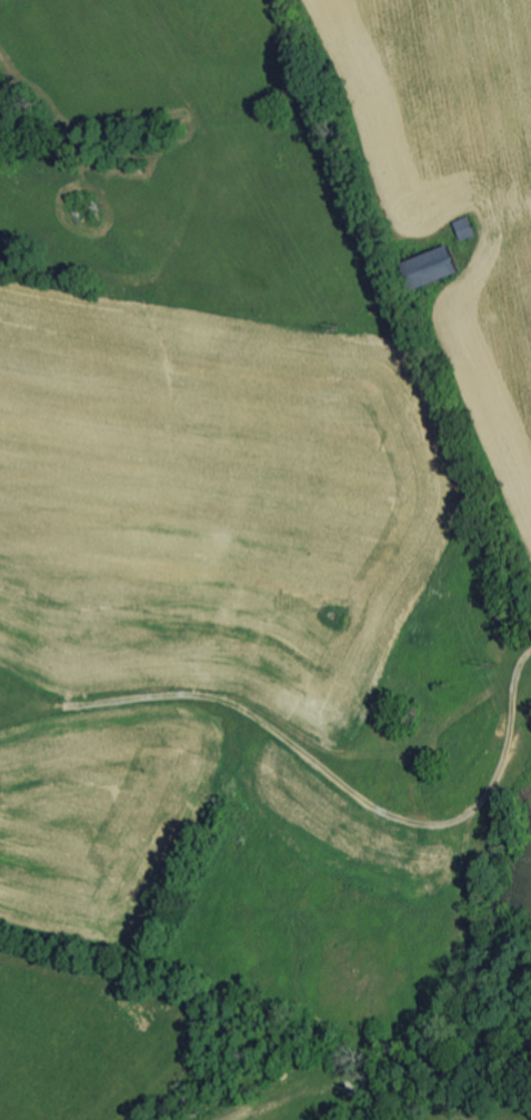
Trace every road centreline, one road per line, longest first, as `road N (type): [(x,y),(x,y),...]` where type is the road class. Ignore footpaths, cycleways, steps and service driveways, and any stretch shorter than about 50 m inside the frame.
road 1 (residential): [(530,649),(513,656),(480,696),(480,732),(467,772),(441,804),(394,821)]

